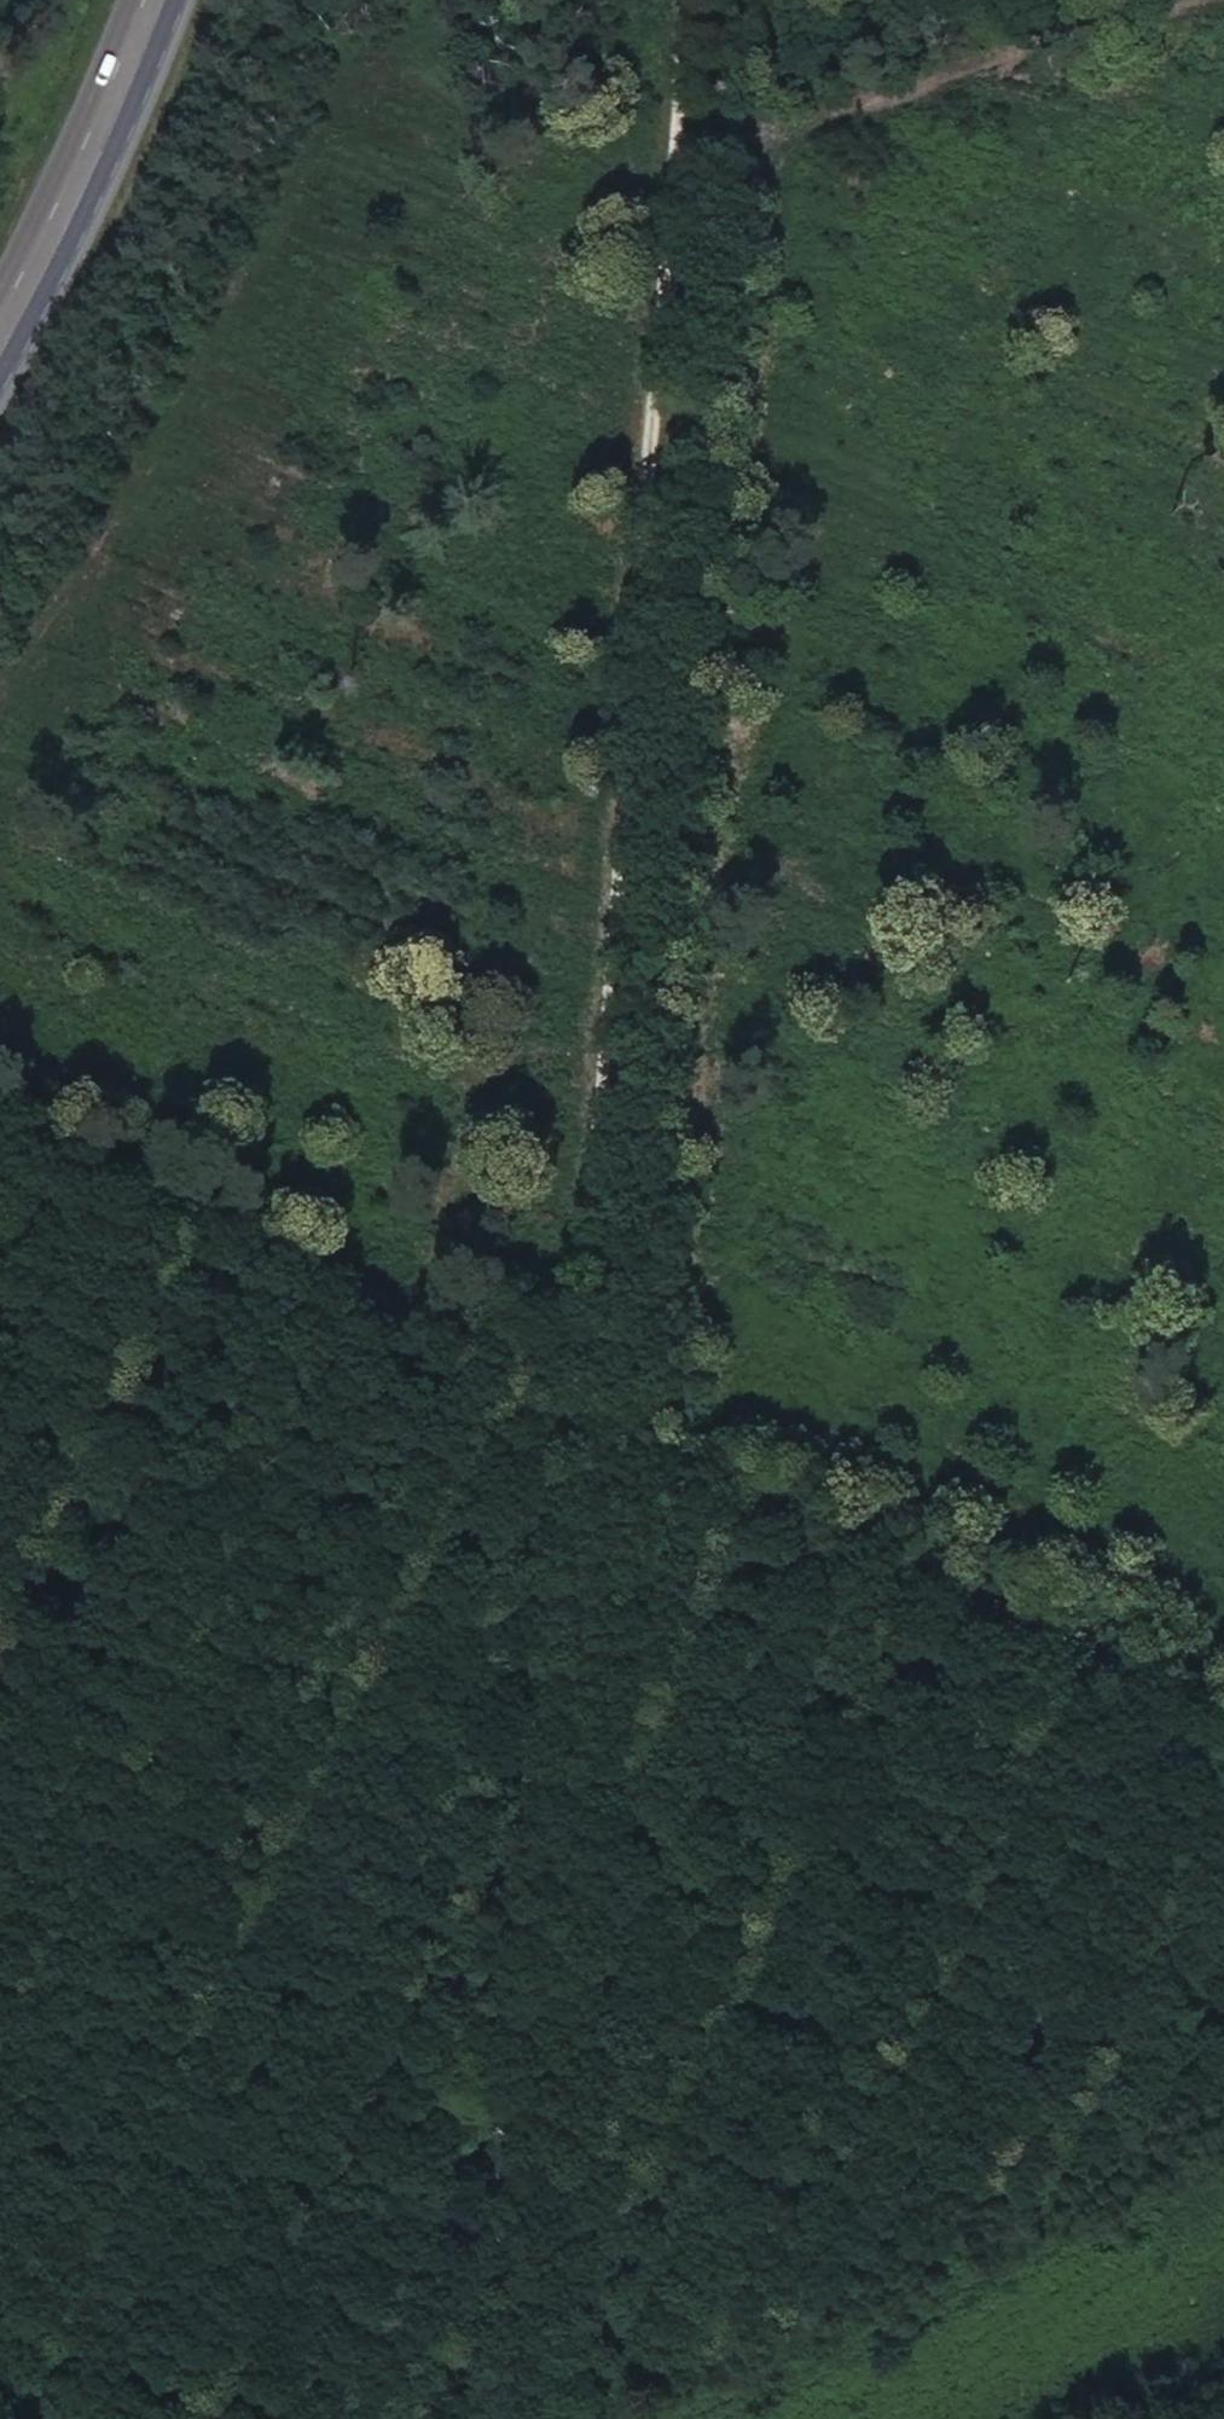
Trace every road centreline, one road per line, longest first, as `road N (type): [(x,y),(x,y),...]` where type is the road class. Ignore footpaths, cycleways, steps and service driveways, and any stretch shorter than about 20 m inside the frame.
road 1 (track): [(478,2418),(565,1387),(595,1187),(685,0)]
road 2 (track): [(687,2418),(757,2369),(1067,2228),(1223,2168)]
road 3 (secondary): [(0,376),(78,227),(173,0)]
road 4 (secondary): [(135,0),(0,296)]

